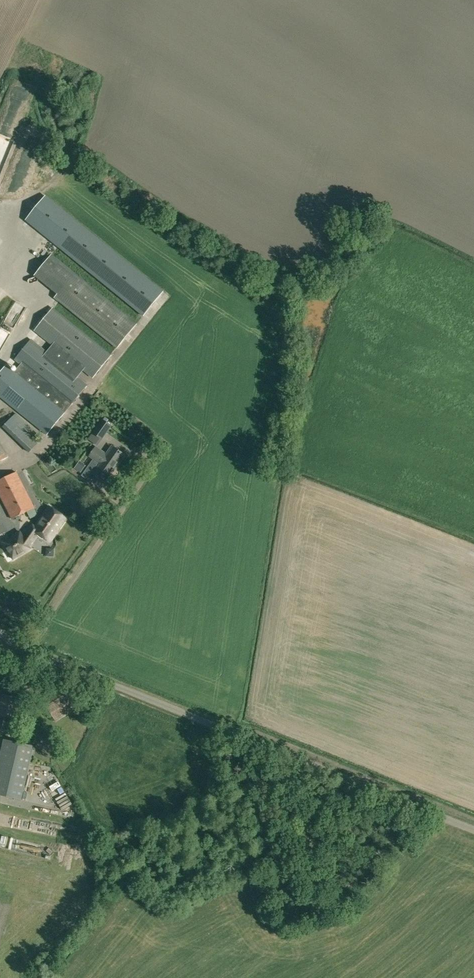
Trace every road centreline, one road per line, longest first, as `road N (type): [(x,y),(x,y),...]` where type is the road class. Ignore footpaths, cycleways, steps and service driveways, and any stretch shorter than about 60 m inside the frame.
road 1 (unclassified): [(473,829),(0,633)]

